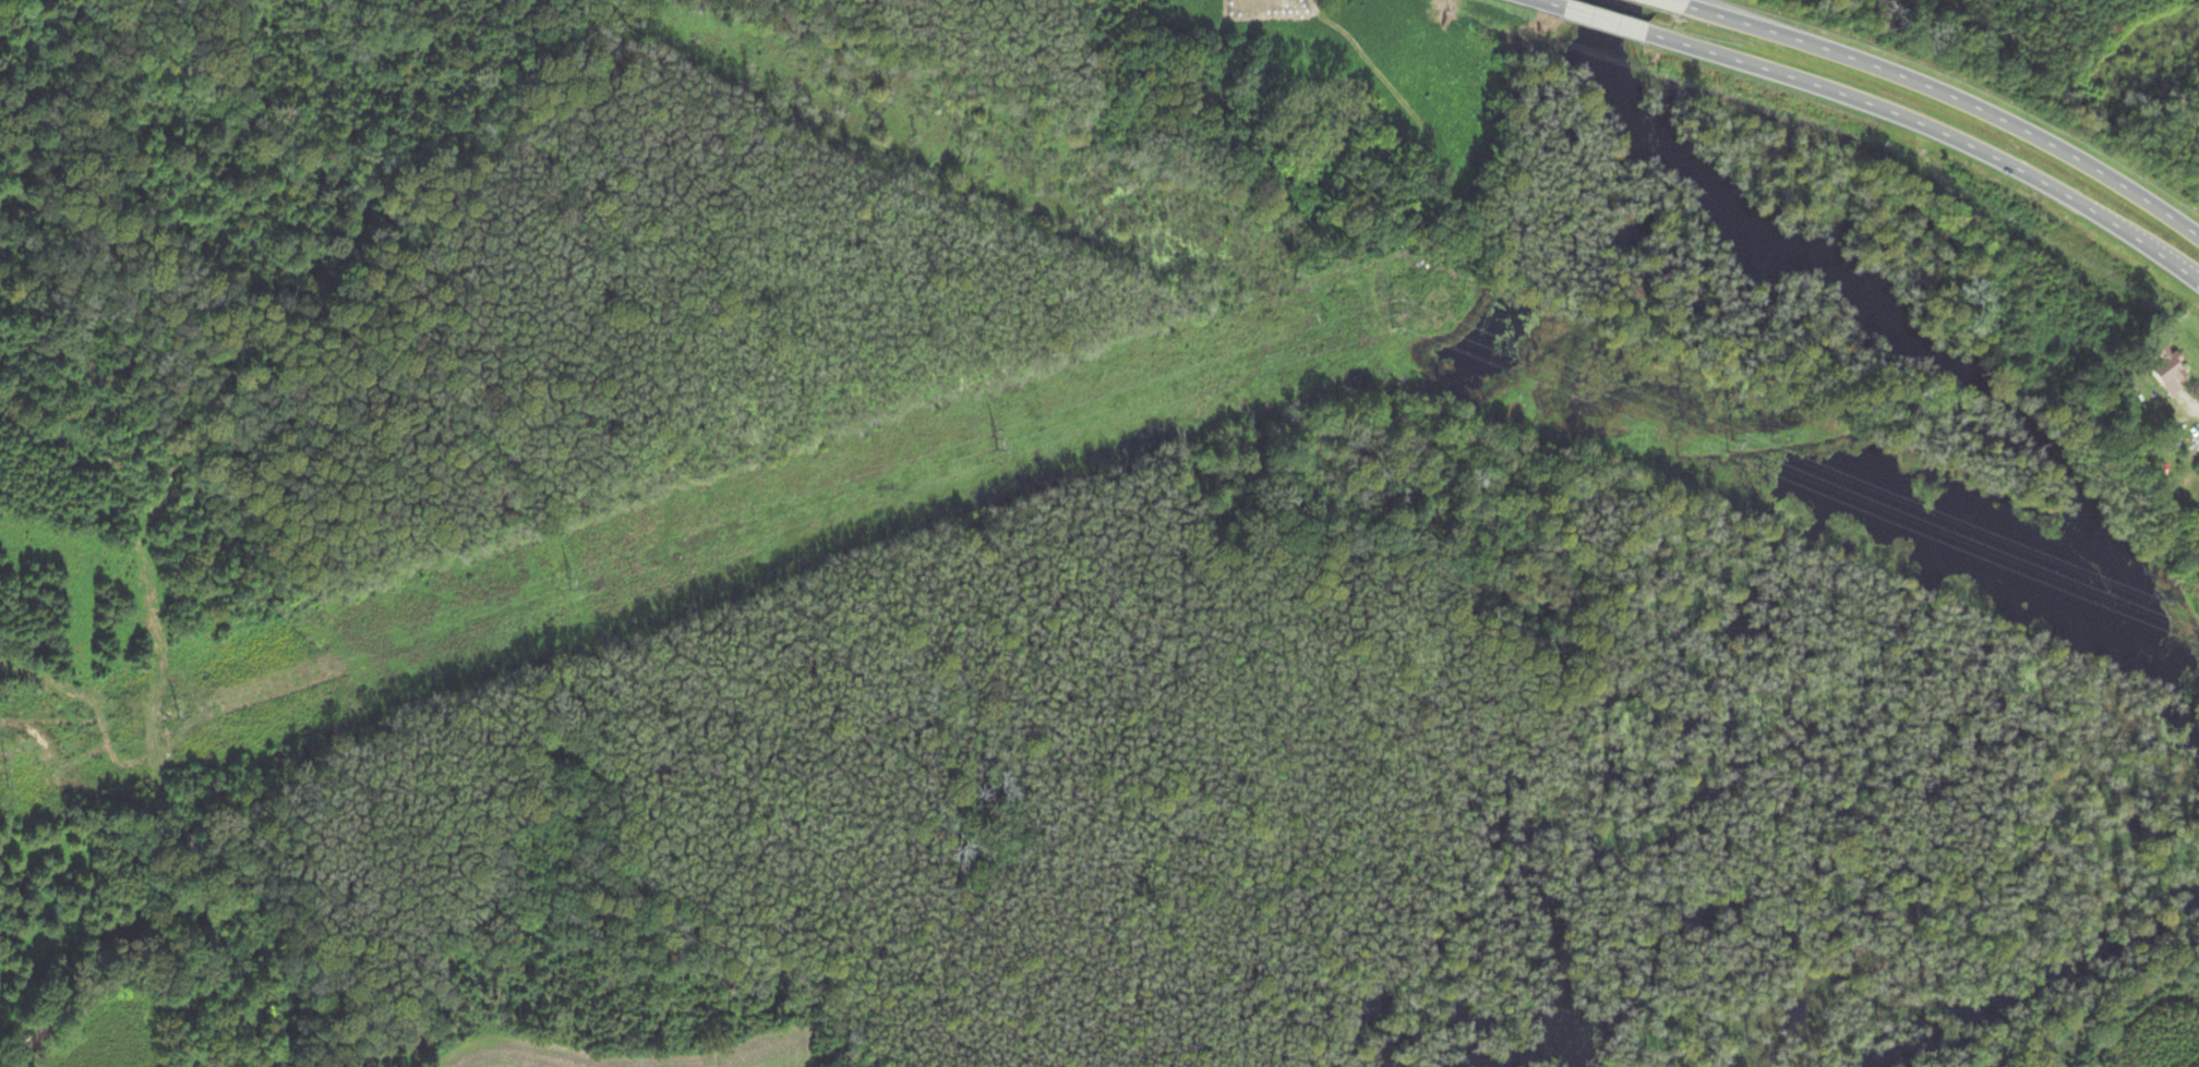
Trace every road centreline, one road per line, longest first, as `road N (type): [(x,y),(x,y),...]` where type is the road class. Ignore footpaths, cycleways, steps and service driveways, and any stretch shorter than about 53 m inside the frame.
road 1 (trunk): [(1655,37),(1961,143),(2094,215),(2198,286)]
road 2 (trunk): [(2198,240),(2114,182),(1976,109),(1687,9)]

